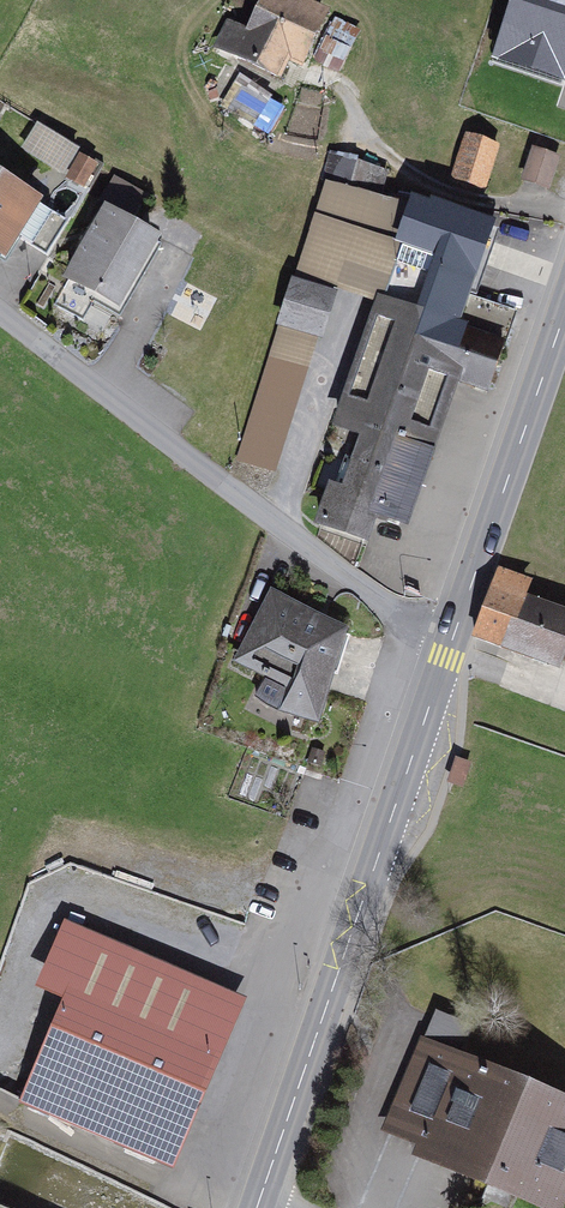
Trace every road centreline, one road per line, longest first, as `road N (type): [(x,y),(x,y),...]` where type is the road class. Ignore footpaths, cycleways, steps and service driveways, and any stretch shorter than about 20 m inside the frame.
road 1 (secondary): [(258,1203),(450,643)]
road 2 (residential): [(450,643),(267,526),(0,310)]
road 3 (secondary): [(450,643),(564,309)]
road 4 (track): [(564,211),(480,201),(428,183),(385,155),(344,93),(316,75)]

